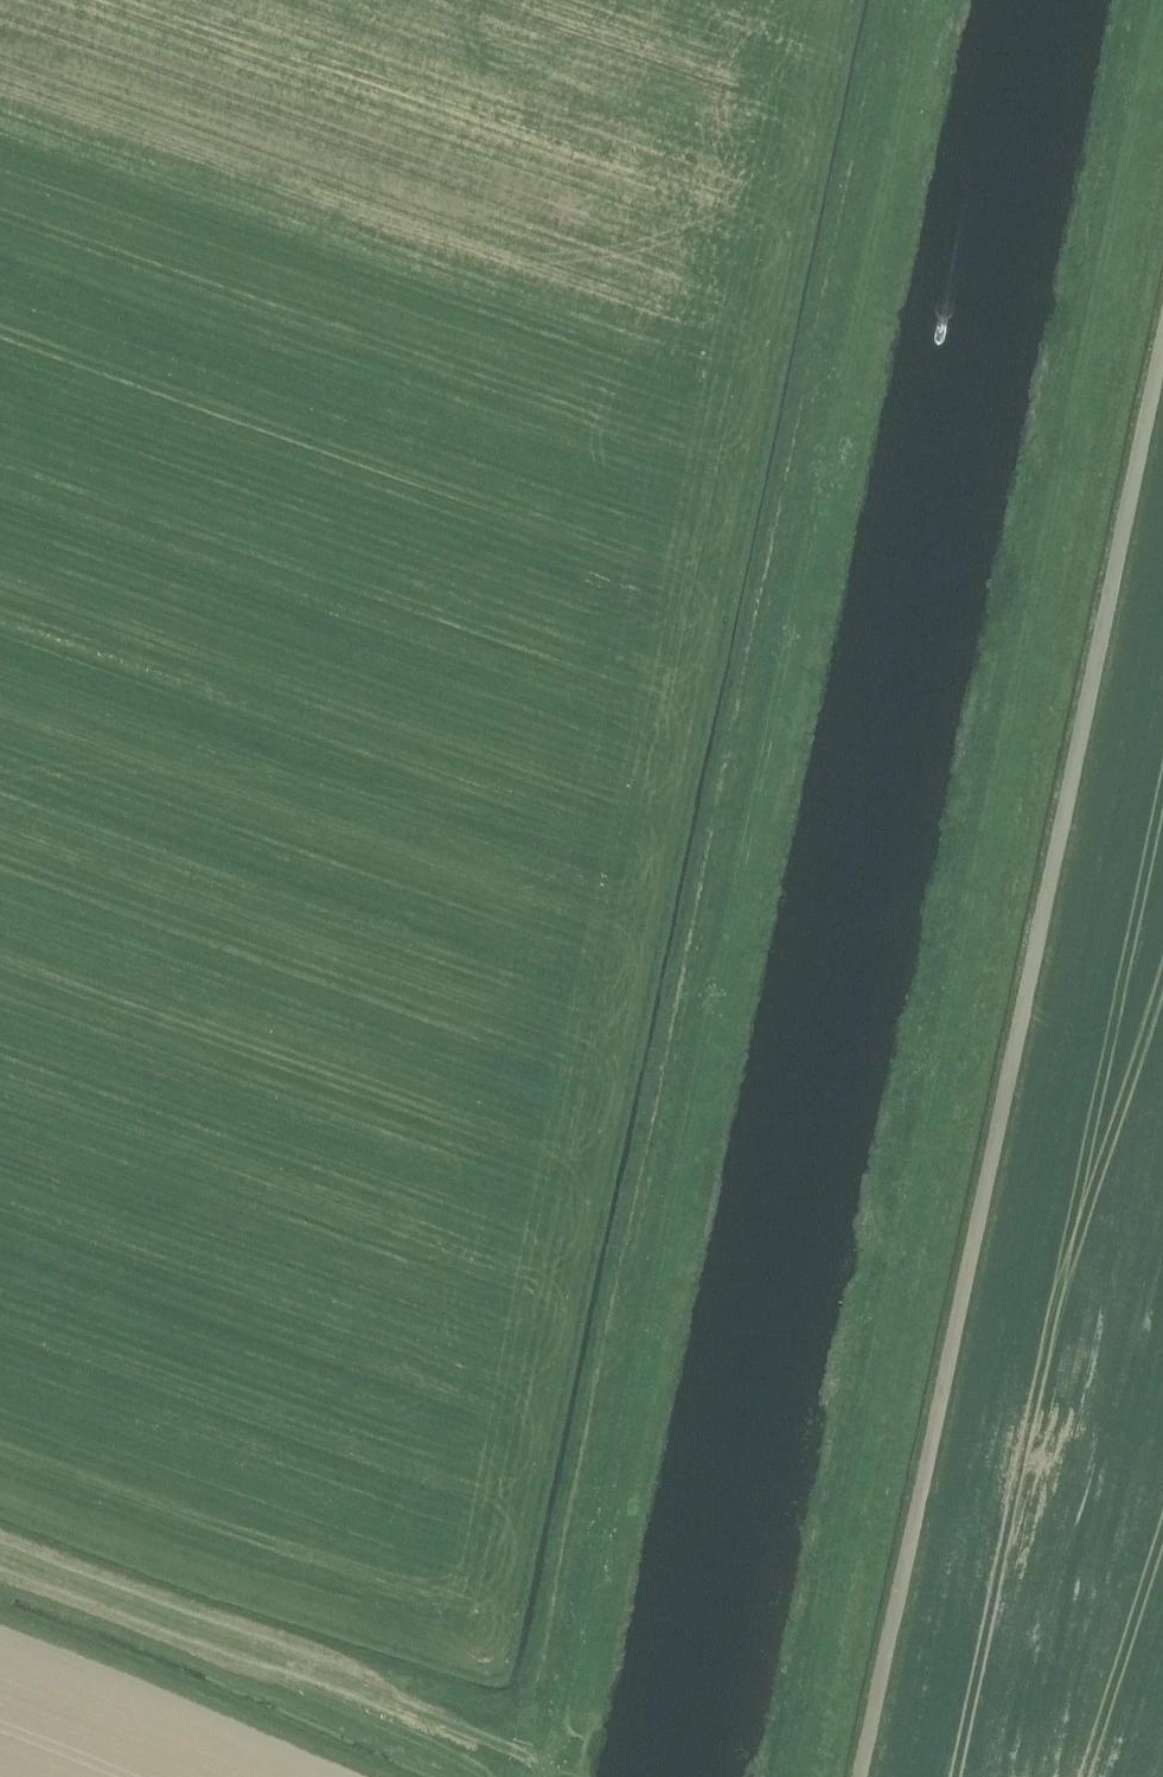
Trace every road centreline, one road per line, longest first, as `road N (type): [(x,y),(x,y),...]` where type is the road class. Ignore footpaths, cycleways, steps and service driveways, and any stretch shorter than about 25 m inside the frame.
road 1 (track): [(549,1764),(0,1555)]

